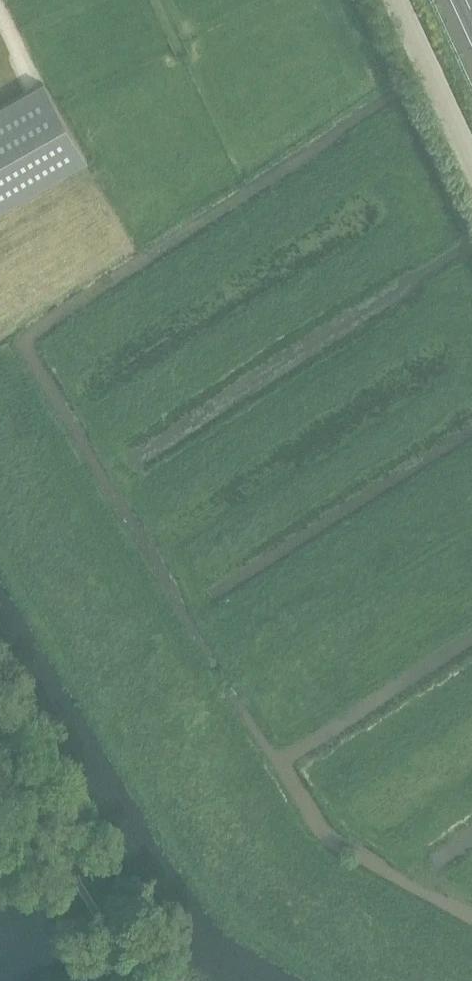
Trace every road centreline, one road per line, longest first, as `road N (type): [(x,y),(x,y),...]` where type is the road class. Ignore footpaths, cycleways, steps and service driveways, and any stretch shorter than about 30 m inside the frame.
road 1 (tertiary): [(471,162),(397,0)]

